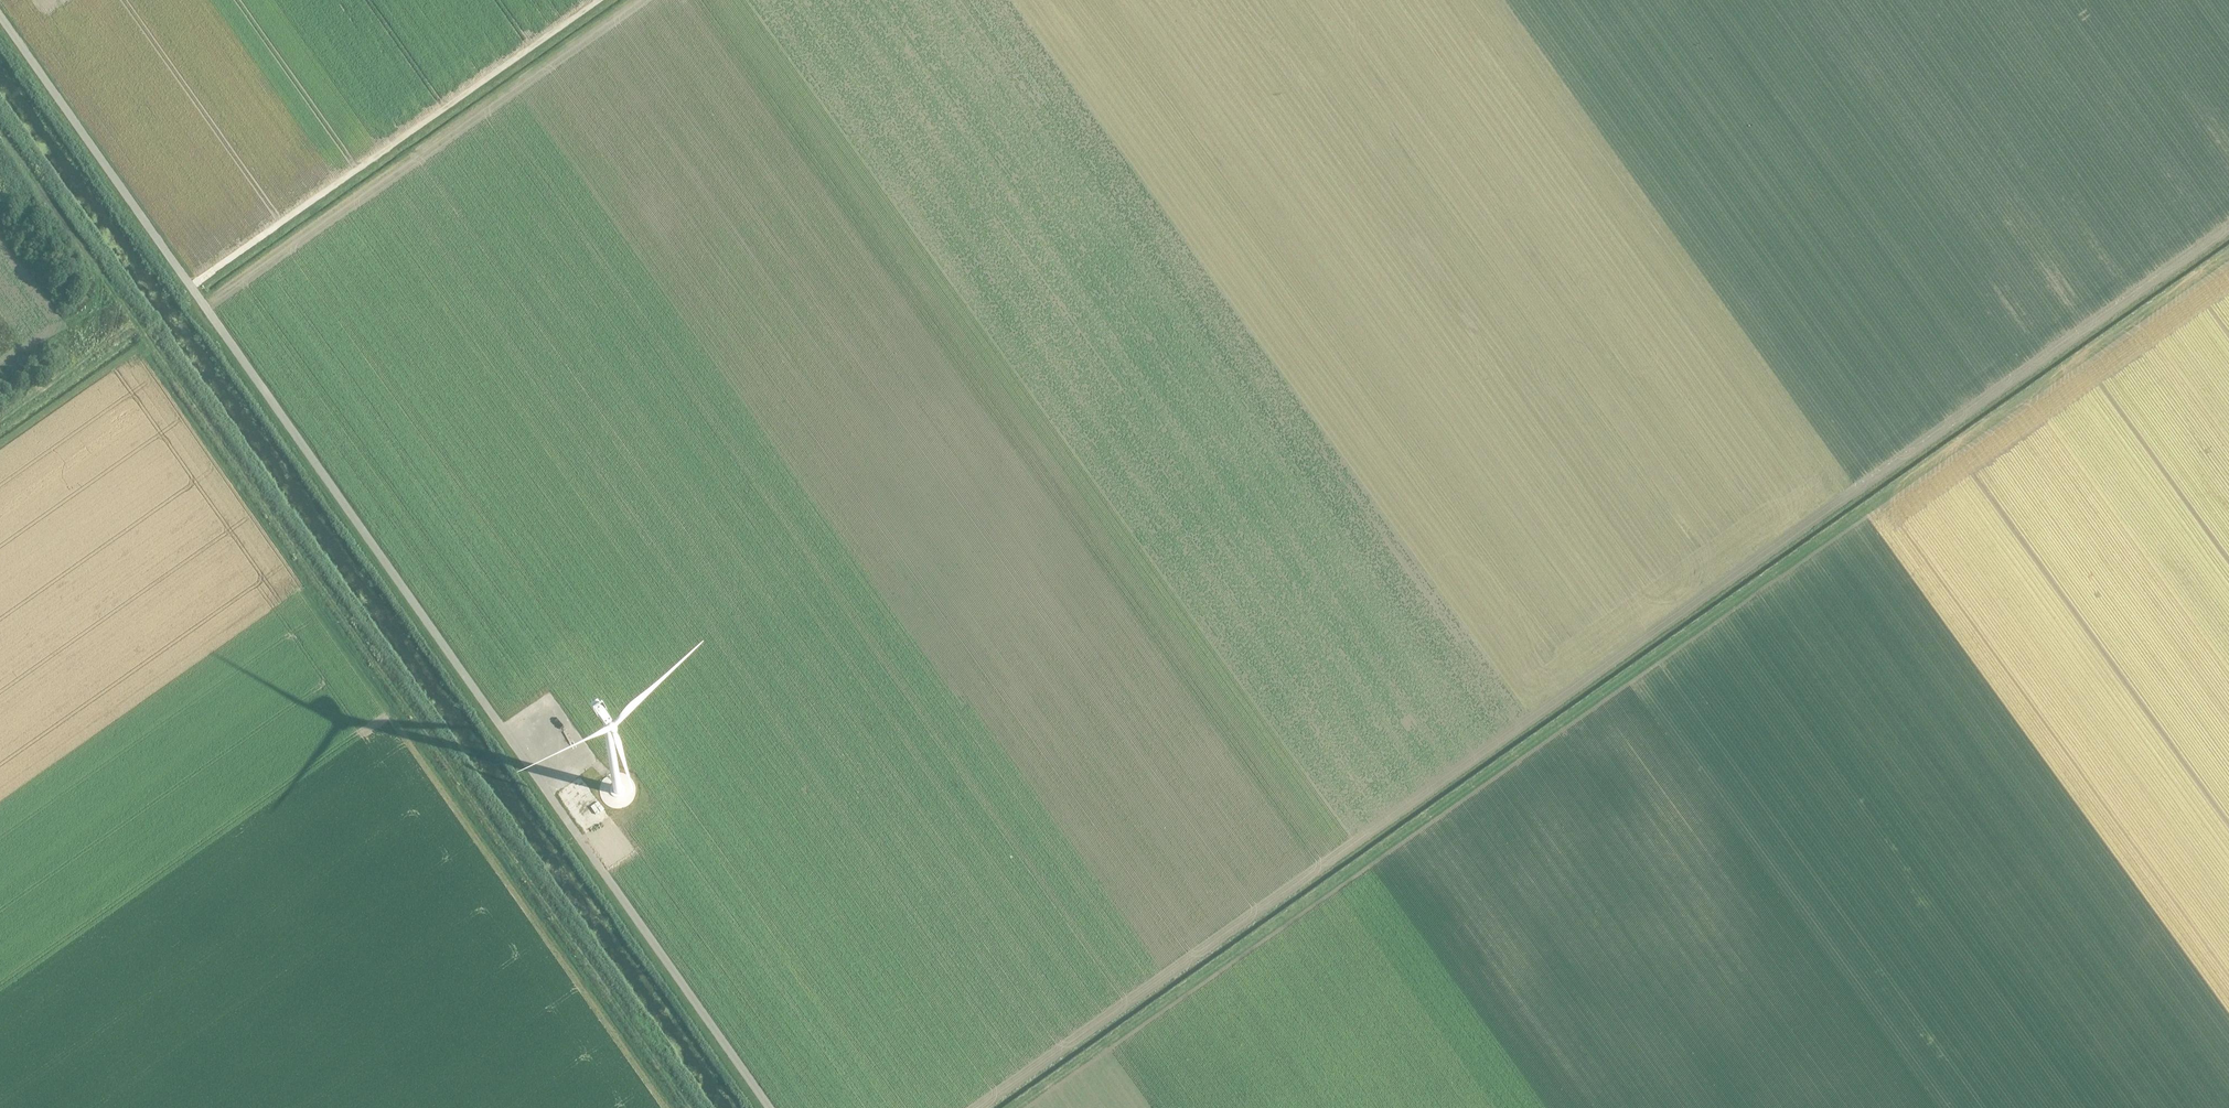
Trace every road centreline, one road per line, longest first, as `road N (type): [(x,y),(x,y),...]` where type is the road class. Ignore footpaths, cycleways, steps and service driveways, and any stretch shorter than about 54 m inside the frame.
road 1 (track): [(191,286),(598,0)]

